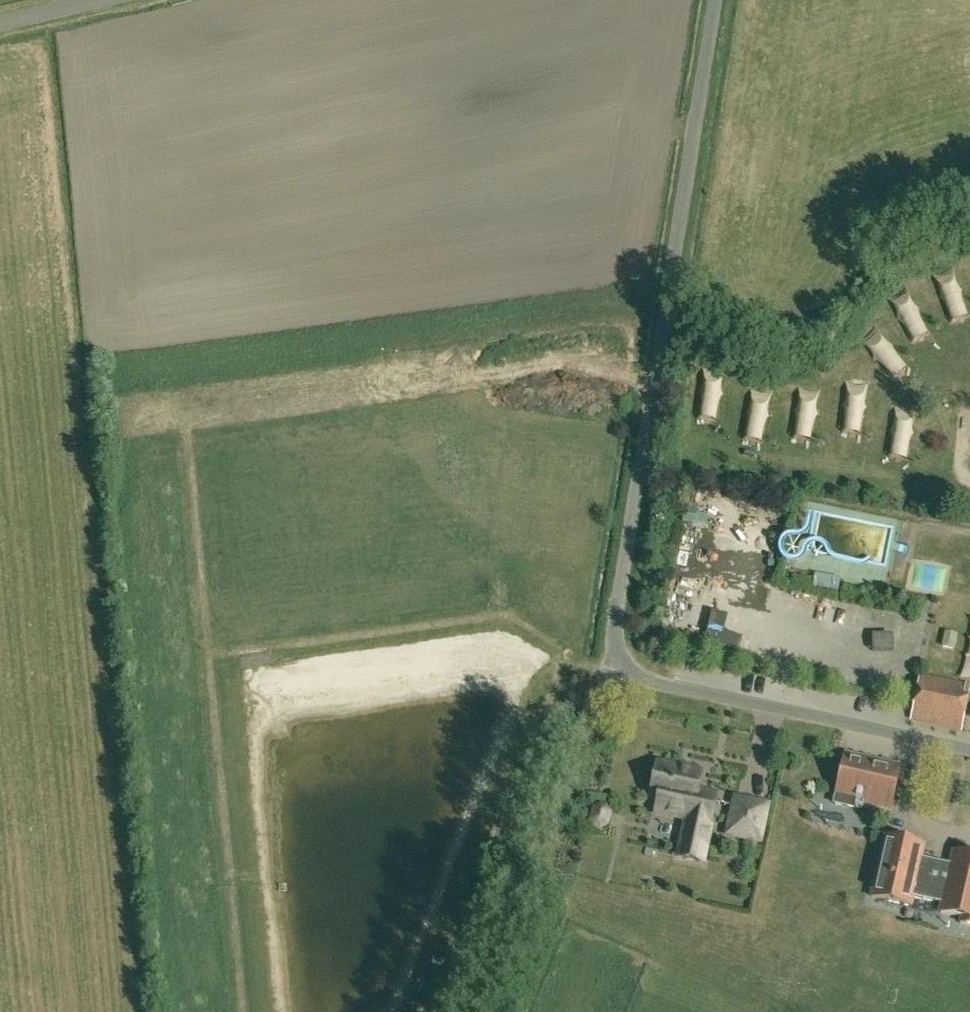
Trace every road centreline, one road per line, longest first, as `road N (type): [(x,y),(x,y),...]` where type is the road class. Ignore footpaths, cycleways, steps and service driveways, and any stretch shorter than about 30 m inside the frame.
road 1 (unclassified): [(969,752),(646,680),(618,649),(615,626),(716,0)]

